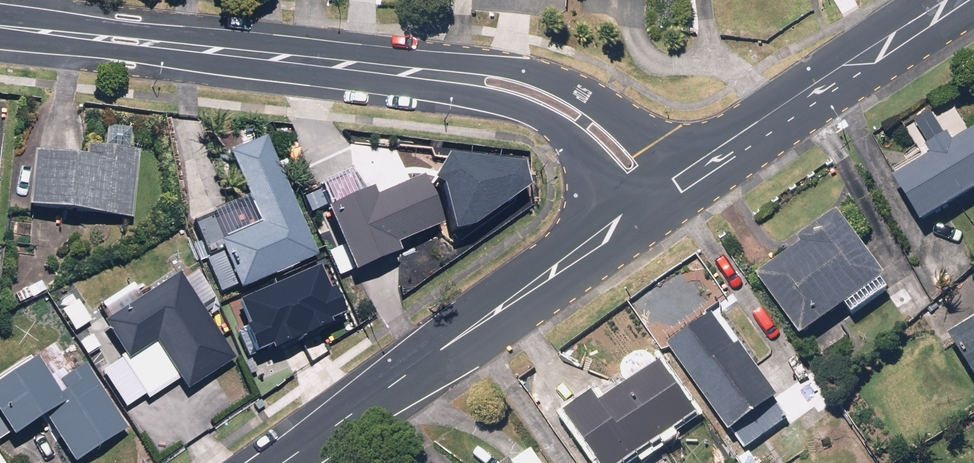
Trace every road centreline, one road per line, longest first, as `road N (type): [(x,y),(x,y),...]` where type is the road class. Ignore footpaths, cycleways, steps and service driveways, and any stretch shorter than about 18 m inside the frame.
road 1 (tertiary): [(624,209),(570,139),(522,108),(101,51),(80,36)]
road 2 (tertiary): [(283,462),(604,235),(624,209)]
road 3 (tertiary): [(294,46),(529,71),(597,102),(679,173)]
road 4 (tertiary): [(679,173),(959,0)]
road 5 (tertiary): [(80,36),(102,26),(294,46)]

